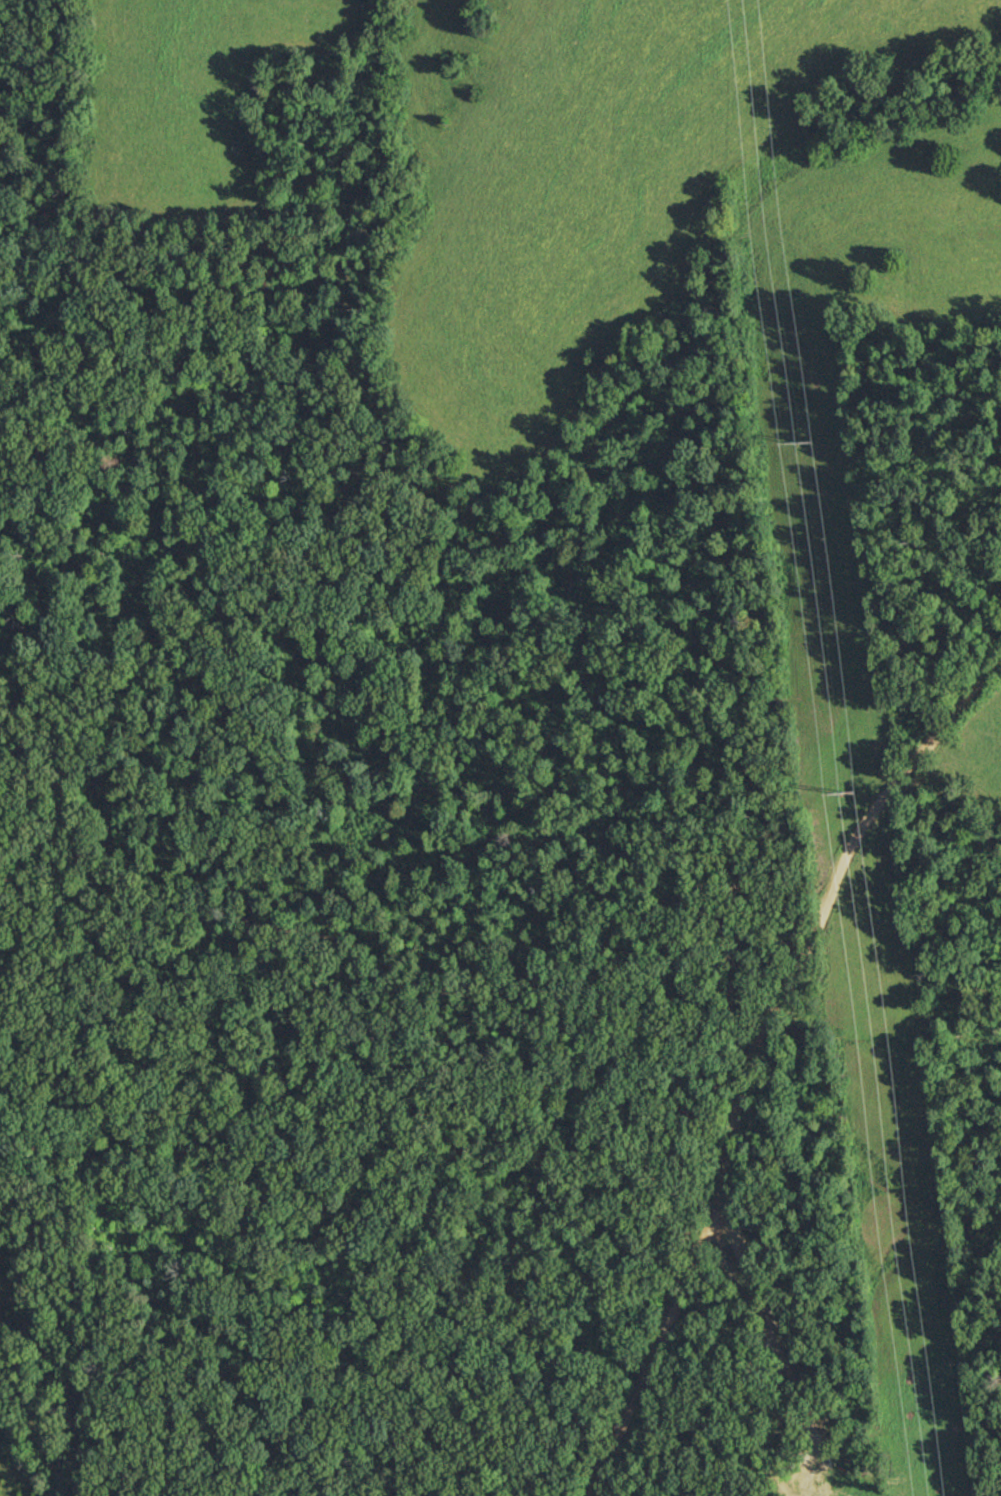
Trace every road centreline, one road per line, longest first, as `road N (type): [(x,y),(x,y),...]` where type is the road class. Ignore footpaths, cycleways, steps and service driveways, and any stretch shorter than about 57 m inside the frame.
road 1 (residential): [(605,1495),(657,1400),(732,1307),(740,1265),(728,1194),(756,1030),(880,800),(1000,645)]

